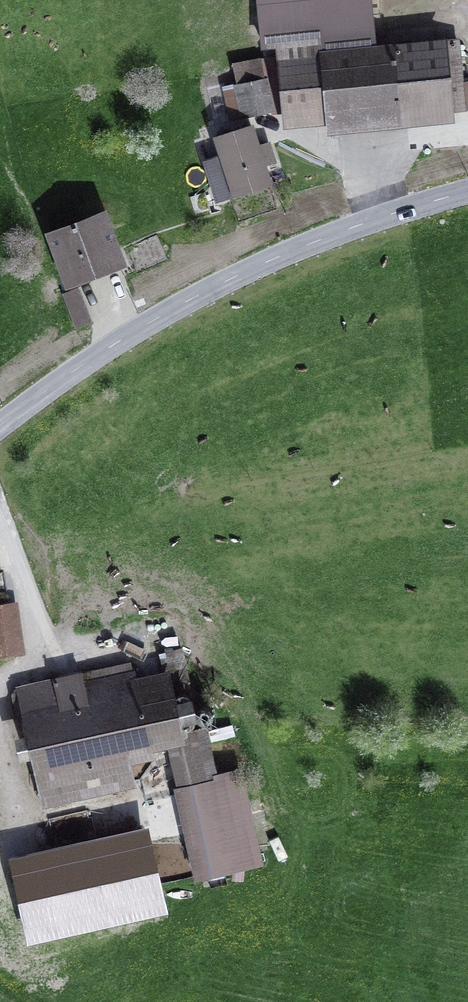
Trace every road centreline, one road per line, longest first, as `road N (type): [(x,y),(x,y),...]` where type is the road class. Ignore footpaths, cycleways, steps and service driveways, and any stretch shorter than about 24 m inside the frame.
road 1 (tertiary): [(467,192),(324,237),(193,297),(90,358),(0,426)]

